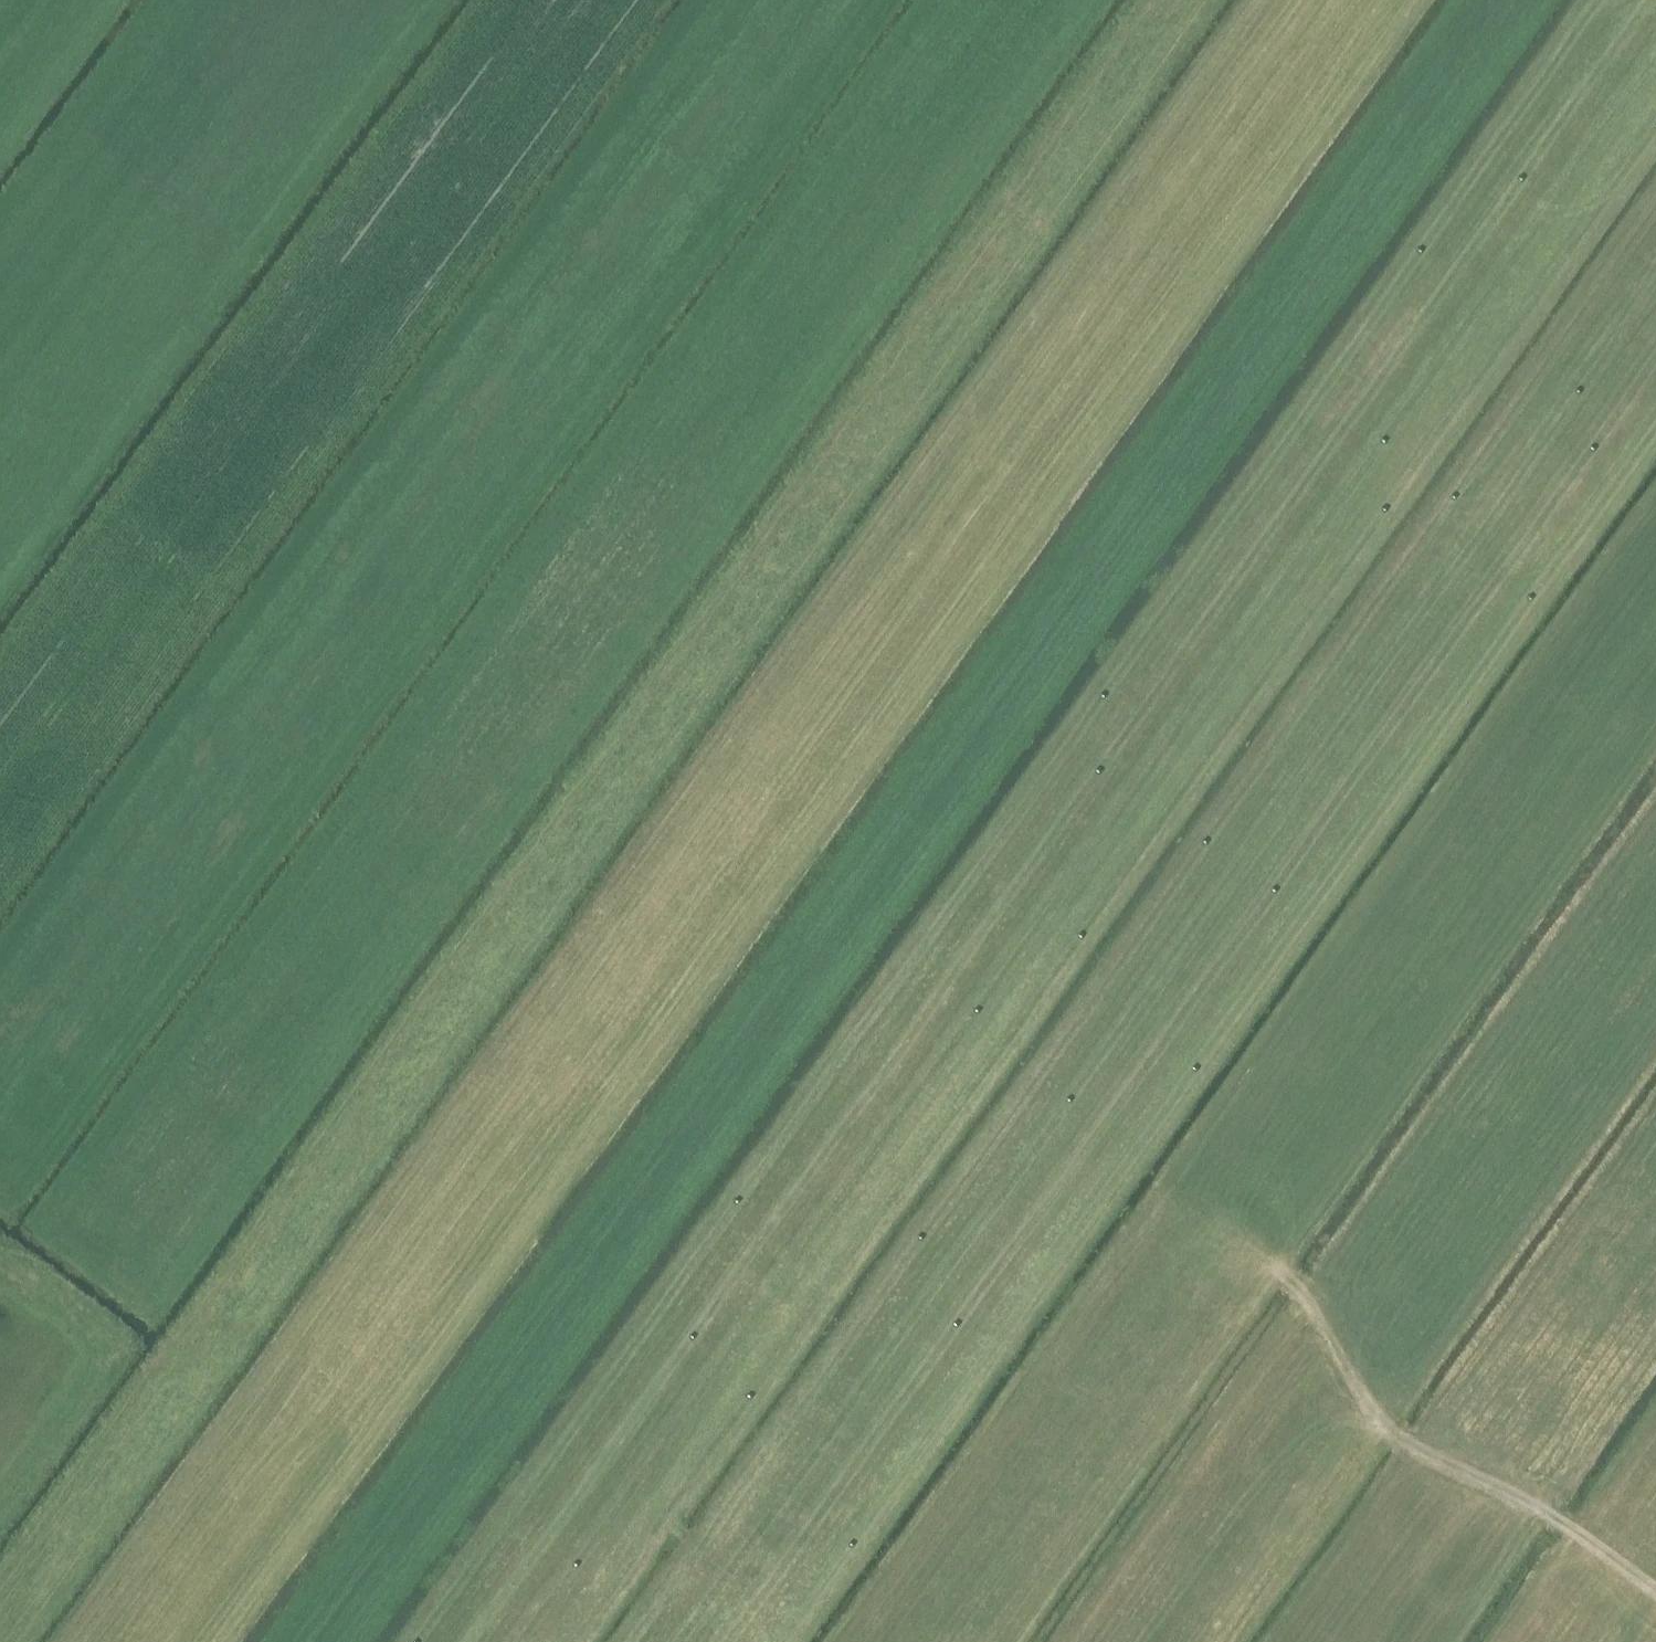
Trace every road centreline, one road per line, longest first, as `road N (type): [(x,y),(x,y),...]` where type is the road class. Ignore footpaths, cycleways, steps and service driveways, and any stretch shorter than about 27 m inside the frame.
road 1 (track): [(1267,1268),(1307,1295),(1370,1413),(1415,1451),(1530,1506),(1655,1592)]

